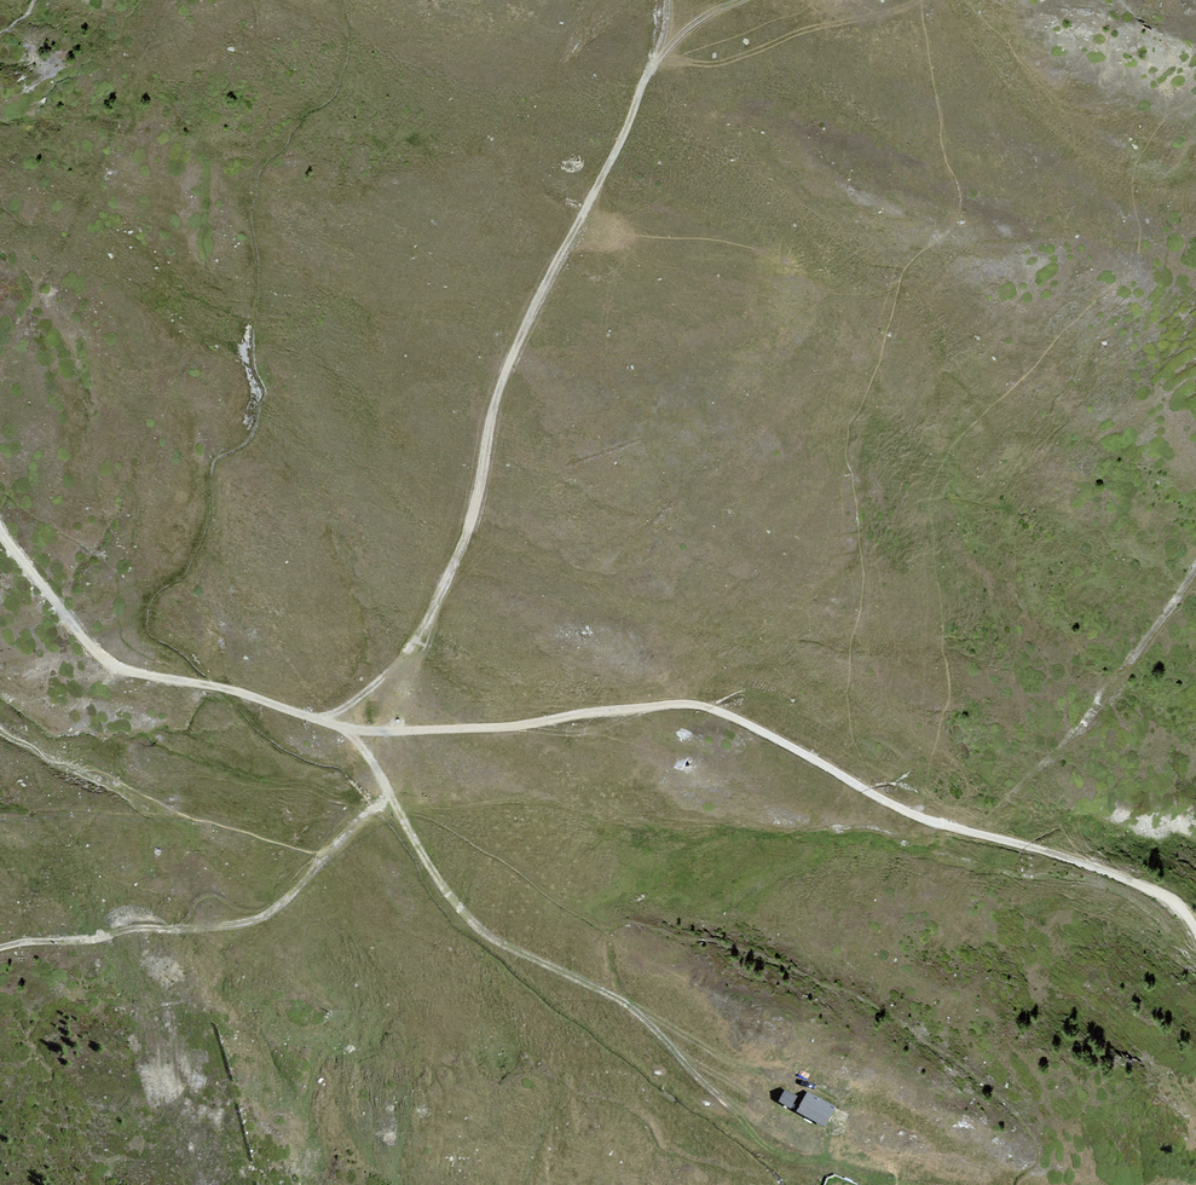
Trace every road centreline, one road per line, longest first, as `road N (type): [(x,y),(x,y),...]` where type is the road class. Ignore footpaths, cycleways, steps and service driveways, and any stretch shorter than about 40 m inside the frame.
road 1 (track): [(1195,929),(1175,901),(1120,872),(964,833),(707,704),(676,701),(518,724),(346,728)]
road 2 (track): [(320,719),(385,672),(430,610),(474,511),(487,428),(509,357),(575,248),(649,75)]
road 3 (track): [(772,1144),(628,1003),(472,927),(428,868),(392,798)]
road 4 (track): [(392,798),(370,806),(271,912),(0,946)]
road 5 (track): [(320,719),(223,688),(123,669),(94,651),(0,532)]
road 6 (track): [(1195,570),(1055,755),(964,833)]
road 7 (track): [(0,831),(218,924)]
road 8 (track): [(649,75),(693,20),(740,0)]

